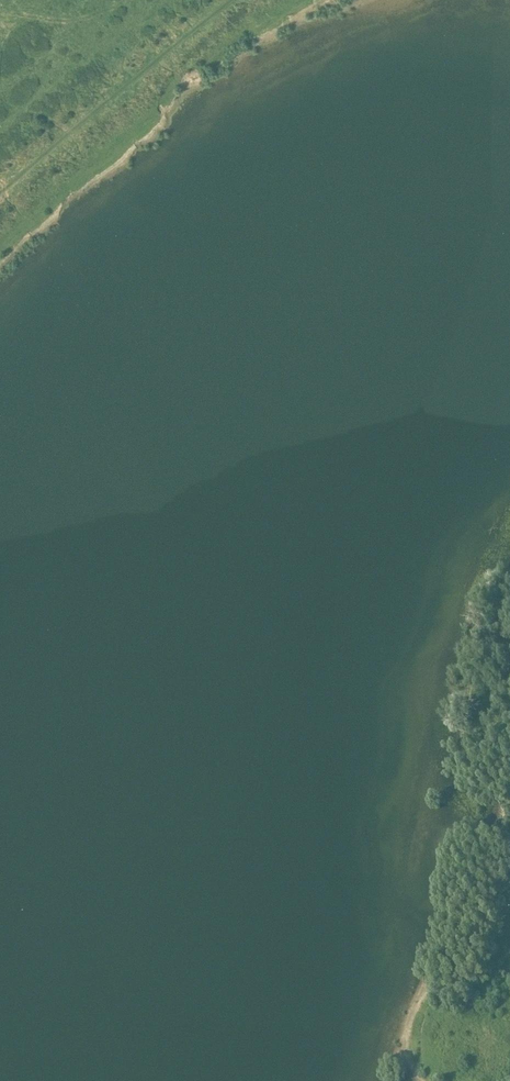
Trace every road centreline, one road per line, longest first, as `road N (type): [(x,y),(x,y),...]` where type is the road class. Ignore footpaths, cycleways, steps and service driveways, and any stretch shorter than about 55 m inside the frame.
road 1 (track): [(233,0),(0,193)]

